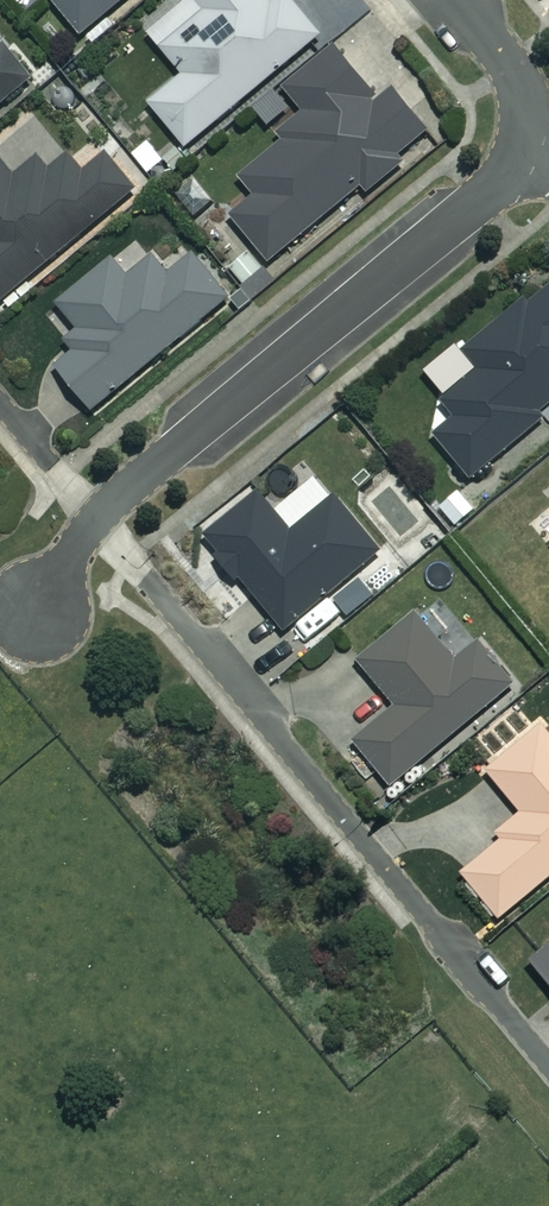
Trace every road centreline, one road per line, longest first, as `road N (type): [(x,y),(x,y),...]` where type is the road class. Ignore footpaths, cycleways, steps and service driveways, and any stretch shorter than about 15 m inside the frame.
road 1 (residential): [(97,516),(548,1066)]
road 2 (residential): [(519,146),(486,196),(97,516)]
road 3 (residential): [(456,0),(512,75),(522,101),(519,146)]
road 4 (residential): [(0,400),(97,516)]

